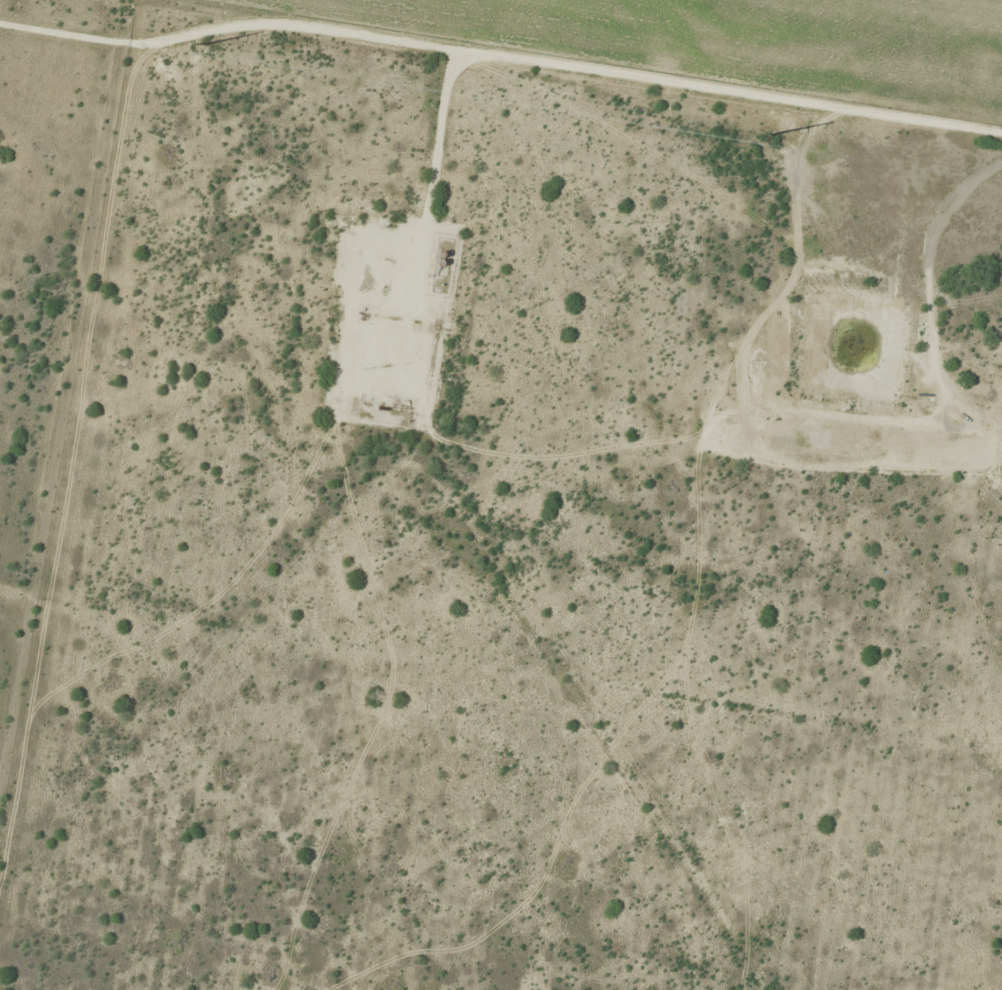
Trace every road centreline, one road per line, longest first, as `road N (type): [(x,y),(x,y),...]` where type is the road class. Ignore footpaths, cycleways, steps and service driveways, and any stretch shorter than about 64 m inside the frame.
road 1 (residential): [(64,0),(586,85),(662,71),(671,0)]

